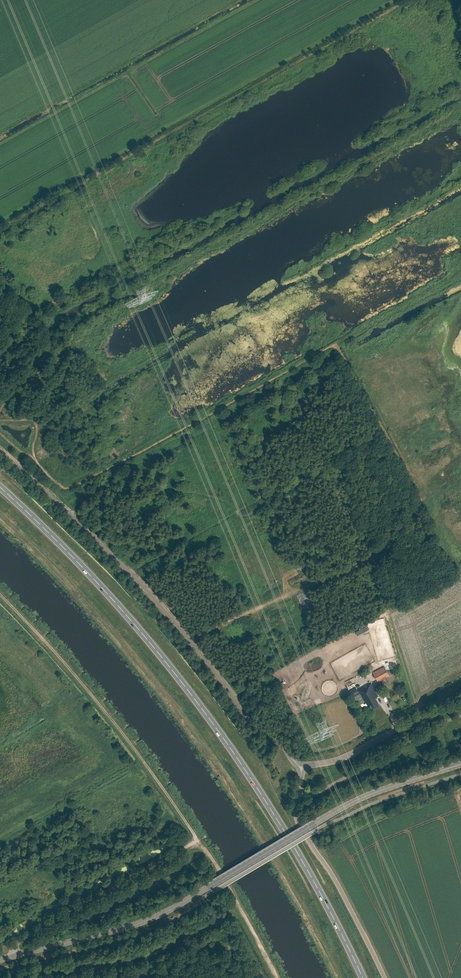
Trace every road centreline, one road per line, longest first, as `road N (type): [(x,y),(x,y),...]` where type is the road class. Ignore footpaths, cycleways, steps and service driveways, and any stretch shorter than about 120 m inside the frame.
road 1 (trunk): [(363,977),(294,847),(209,718),(98,583),(0,487)]
road 2 (secondary): [(0,961),(170,910),(345,804),(460,764)]
road 3 (unclassified): [(301,765),(277,733),(244,715),(181,627),(116,559),(0,452)]
road 4 (track): [(0,595),(113,721),(197,843)]
road 5 (unclassified): [(386,977),(296,823),(301,765)]
road 6 (residential): [(301,765),(342,758),(460,700)]

